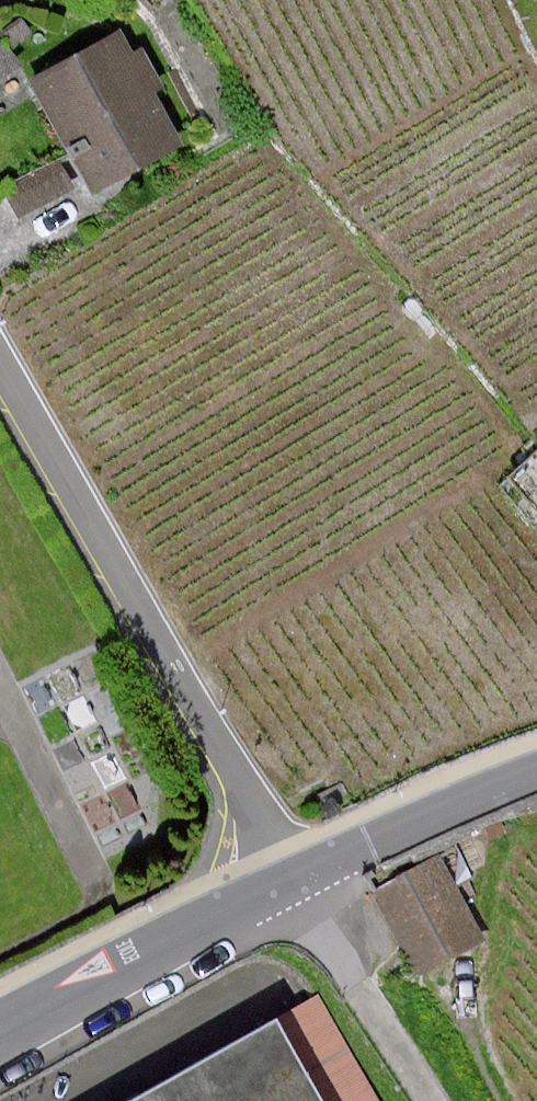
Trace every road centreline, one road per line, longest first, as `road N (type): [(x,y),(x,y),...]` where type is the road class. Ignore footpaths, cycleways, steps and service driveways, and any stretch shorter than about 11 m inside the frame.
road 1 (residential): [(287,879),(0,363)]
road 2 (unclassified): [(287,879),(0,1039)]
road 3 (unclassified): [(536,769),(287,879)]
road 4 (track): [(503,1100),(474,1052),(452,984)]

